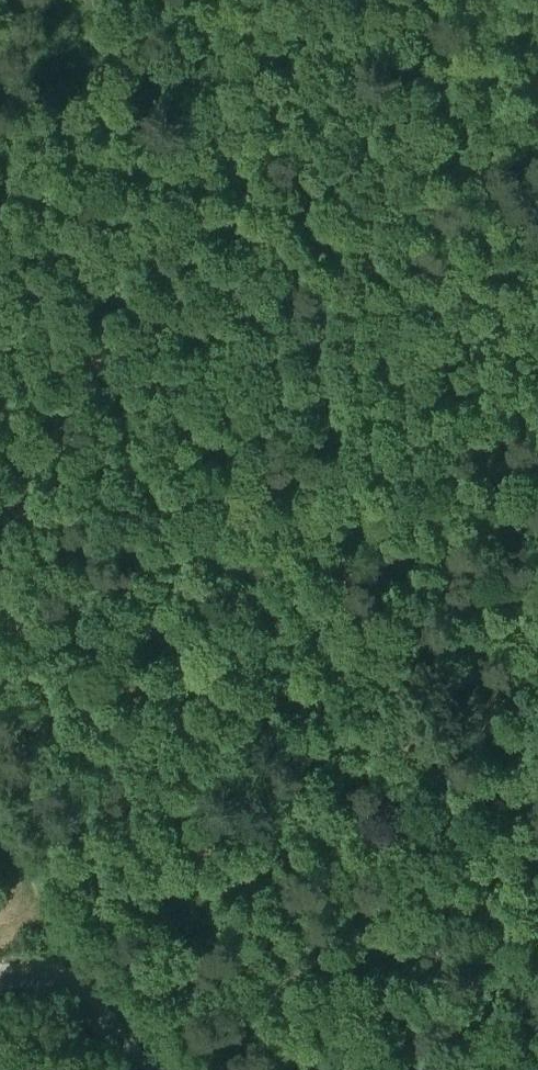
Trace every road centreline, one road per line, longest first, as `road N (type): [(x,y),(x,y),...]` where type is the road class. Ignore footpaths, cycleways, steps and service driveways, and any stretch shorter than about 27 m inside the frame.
road 1 (track): [(537,467),(453,468),(0,515)]
road 2 (tertiary): [(143,1069),(63,981),(0,977)]

